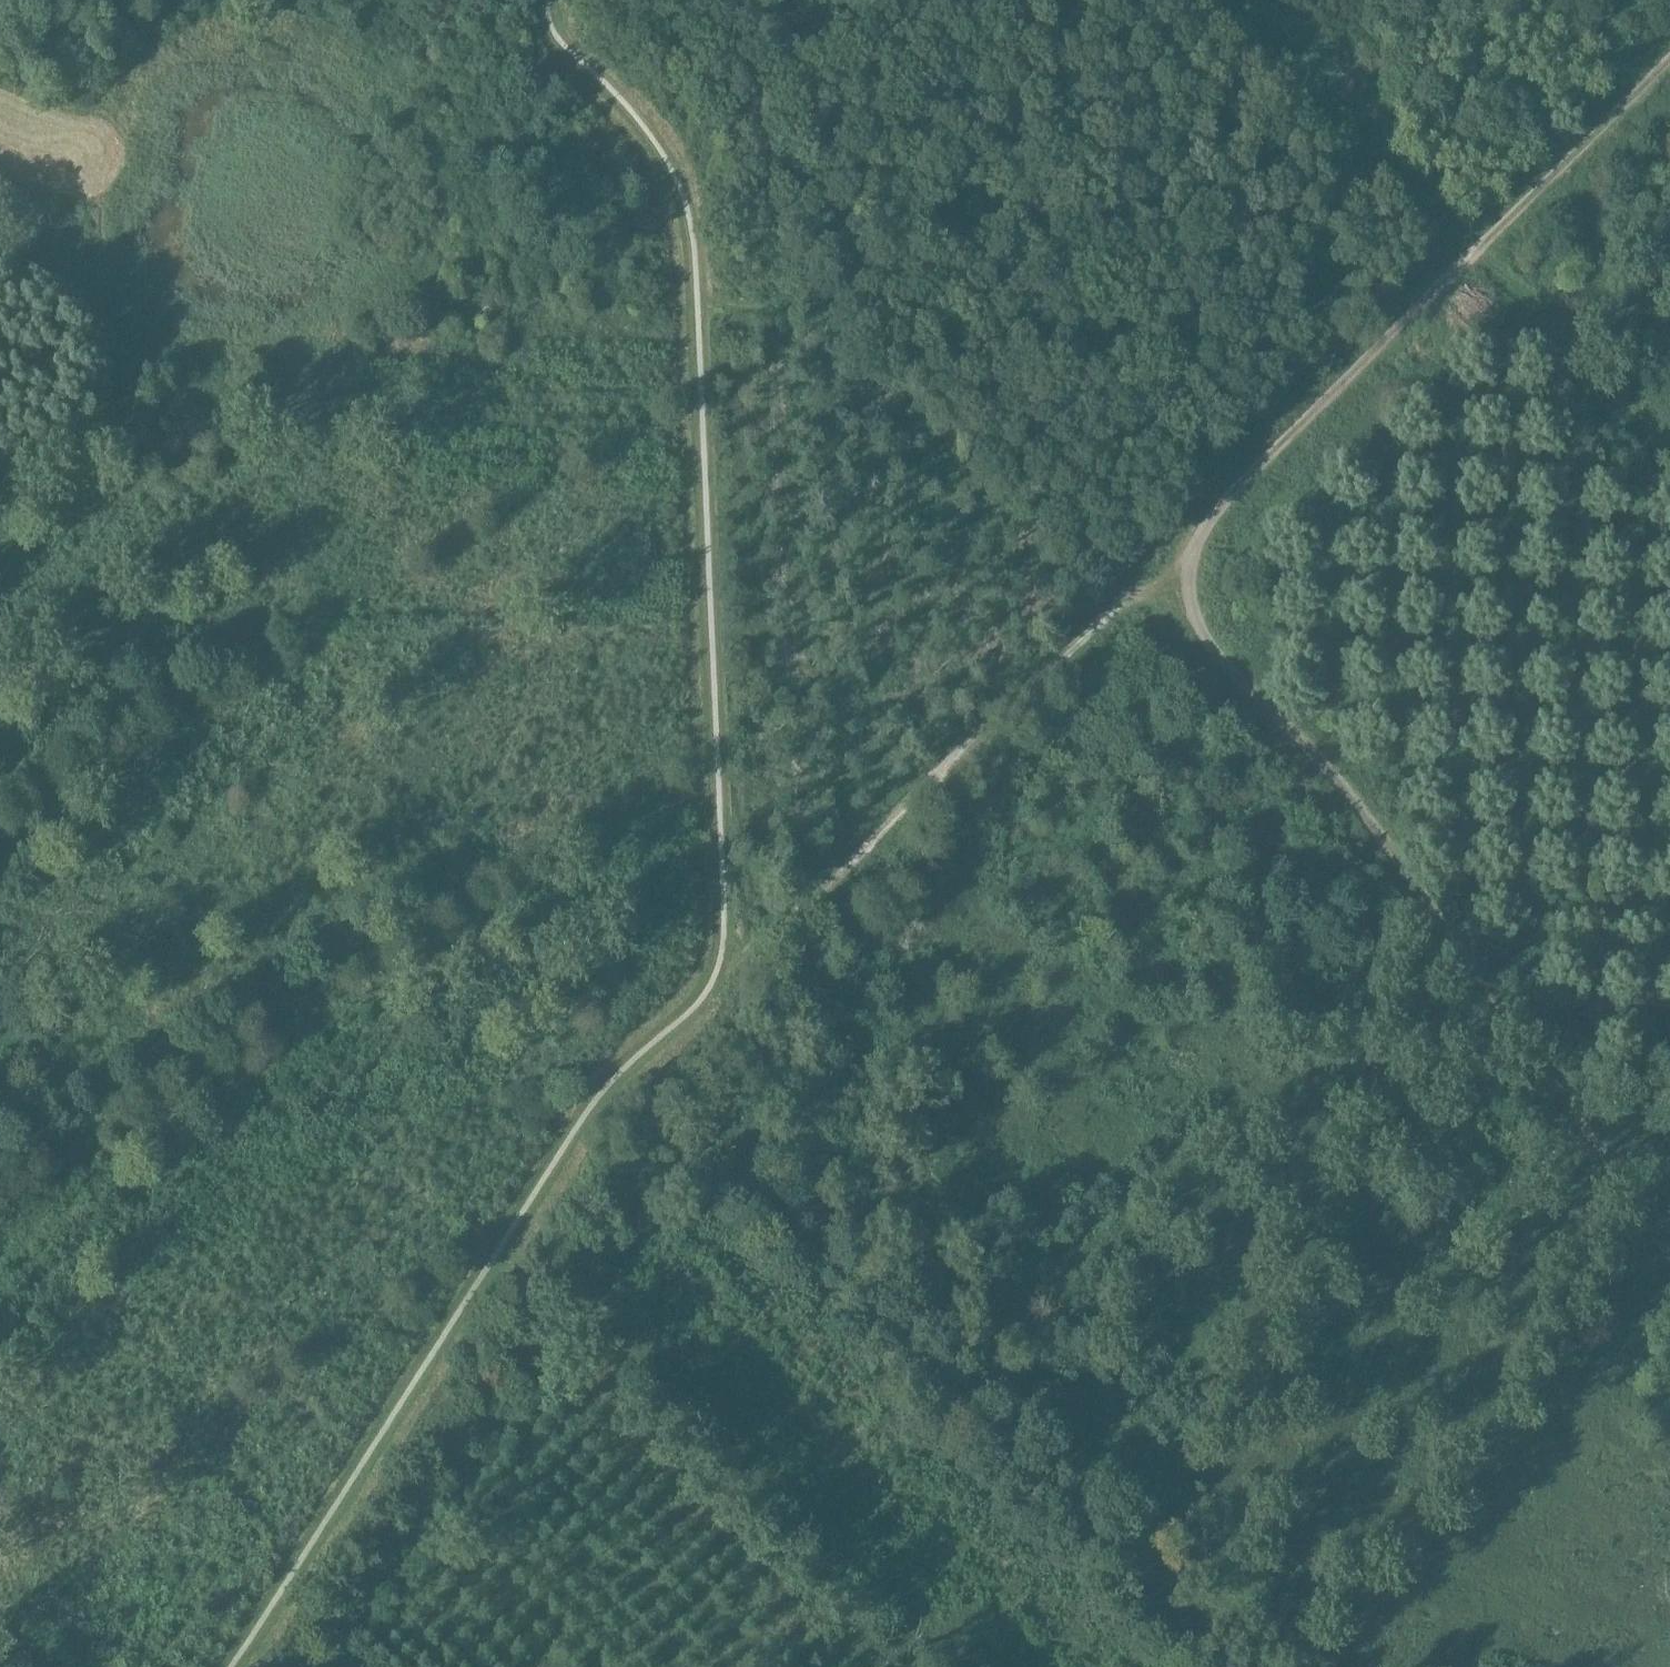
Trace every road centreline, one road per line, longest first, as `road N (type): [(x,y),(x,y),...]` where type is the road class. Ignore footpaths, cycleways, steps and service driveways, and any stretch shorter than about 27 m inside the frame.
road 1 (track): [(1669,1222),(1455,926),(1193,614),(1194,554)]
road 2 (track): [(1194,554),(1235,497),(1669,64)]

